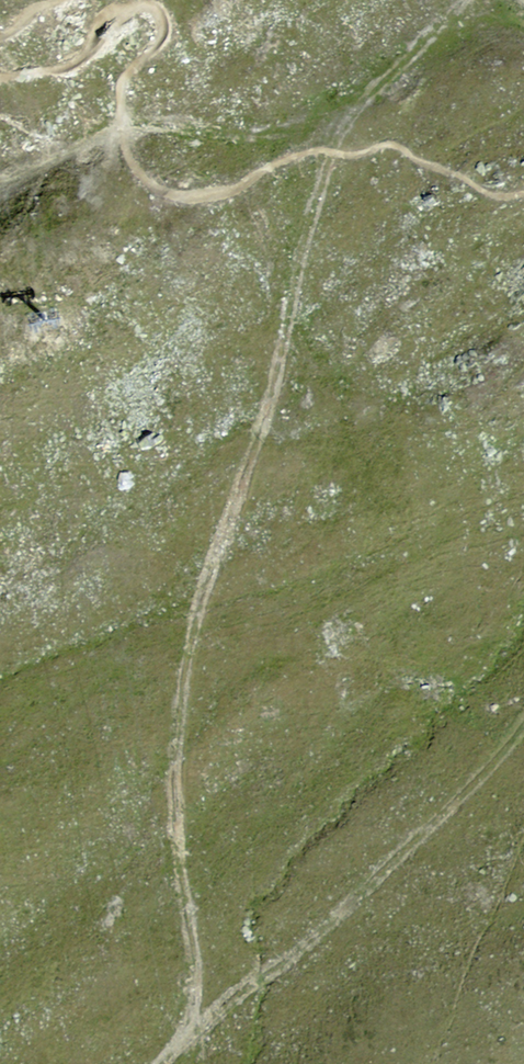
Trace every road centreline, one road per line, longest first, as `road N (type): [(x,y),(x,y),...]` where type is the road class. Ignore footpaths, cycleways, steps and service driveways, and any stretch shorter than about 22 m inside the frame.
road 1 (track): [(218,1000),(193,887),(188,775),(197,646),(250,444)]
road 2 (track): [(523,13),(488,6),(457,19),(406,74),(339,126),(280,134),(169,125),(63,141)]
road 3 (track): [(177,1063),(218,1000),(318,935),(410,856),(523,733)]
road 4 (track): [(250,444),(338,132)]

